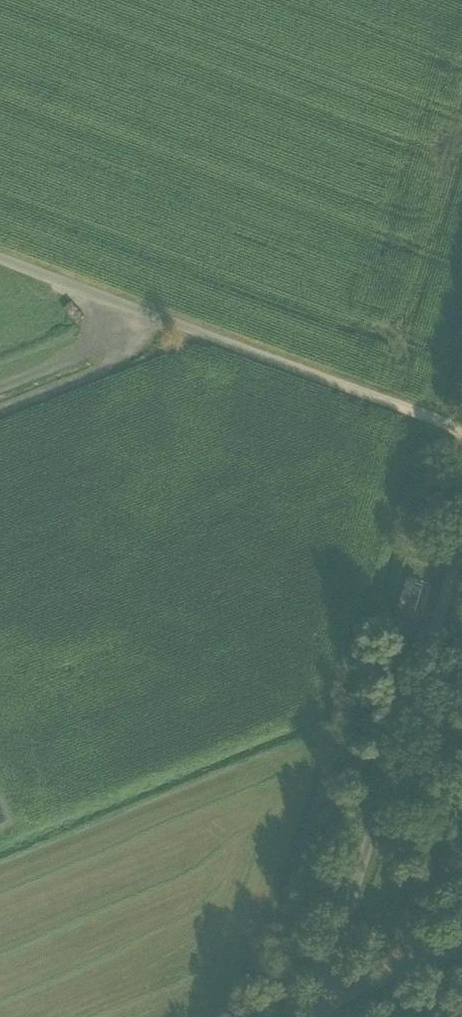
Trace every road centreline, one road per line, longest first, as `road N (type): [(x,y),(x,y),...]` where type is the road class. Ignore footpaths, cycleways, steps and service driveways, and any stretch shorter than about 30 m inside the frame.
road 1 (track): [(0,255),(461,429)]
road 2 (track): [(461,554),(385,786),(325,1016)]

